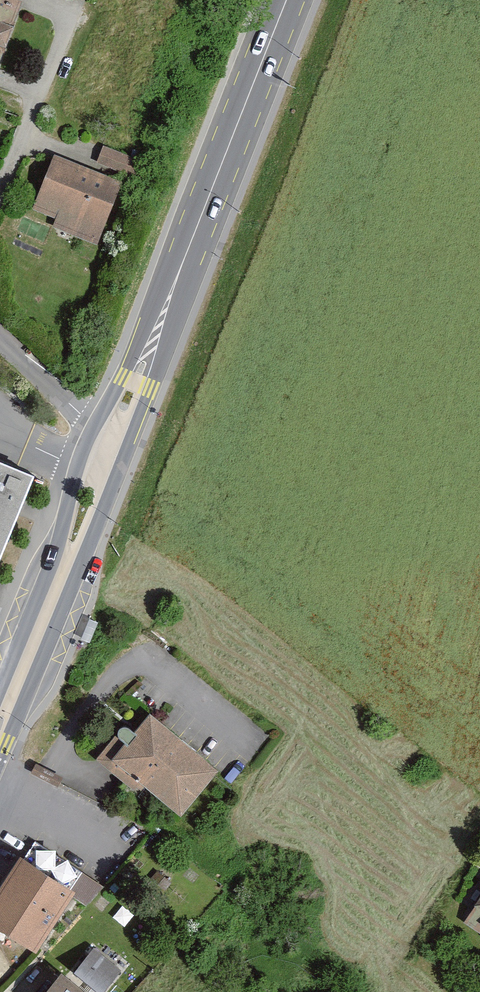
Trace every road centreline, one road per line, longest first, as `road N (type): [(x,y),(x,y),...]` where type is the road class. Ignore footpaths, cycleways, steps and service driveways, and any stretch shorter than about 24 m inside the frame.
road 1 (secondary): [(293,0),(115,443)]
road 2 (secondary): [(115,443),(0,725)]
road 3 (residential): [(115,443),(0,337)]

